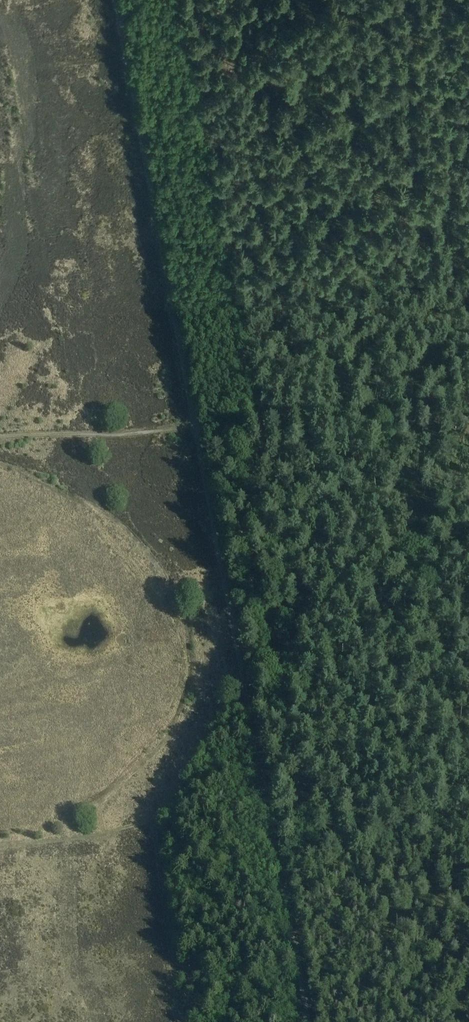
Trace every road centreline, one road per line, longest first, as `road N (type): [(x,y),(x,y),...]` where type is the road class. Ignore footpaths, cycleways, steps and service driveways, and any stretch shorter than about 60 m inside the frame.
road 1 (track): [(117,0),(307,1021)]

